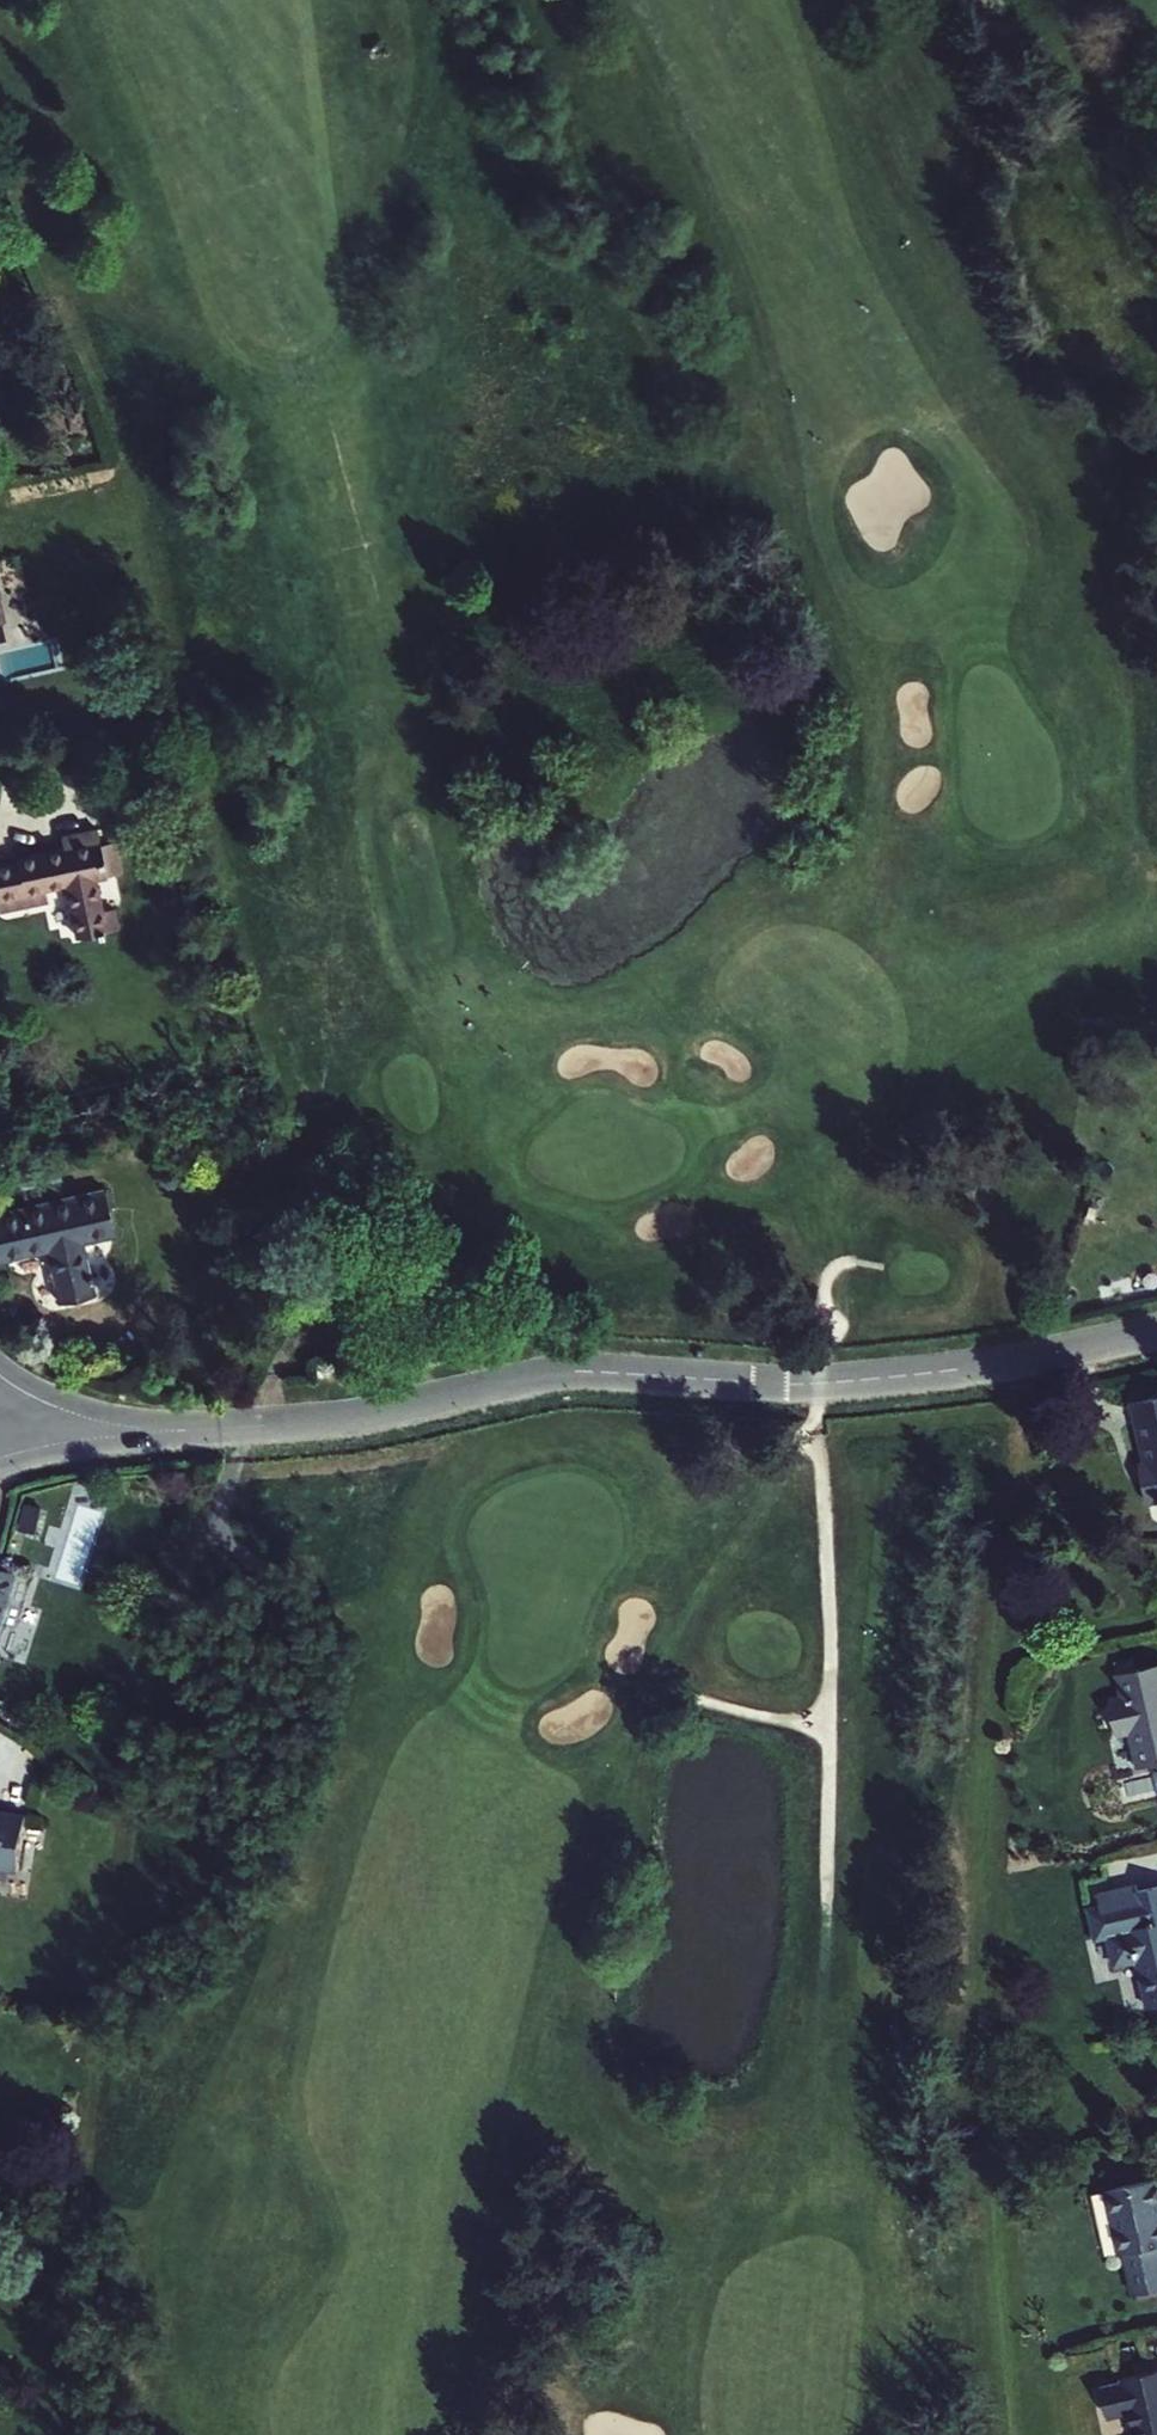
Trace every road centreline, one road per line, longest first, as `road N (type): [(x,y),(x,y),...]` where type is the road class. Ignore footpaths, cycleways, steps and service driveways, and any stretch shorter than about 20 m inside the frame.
road 1 (residential): [(1156,1329),(874,1378),(771,1382),(579,1372),(335,1419),(22,1450)]

